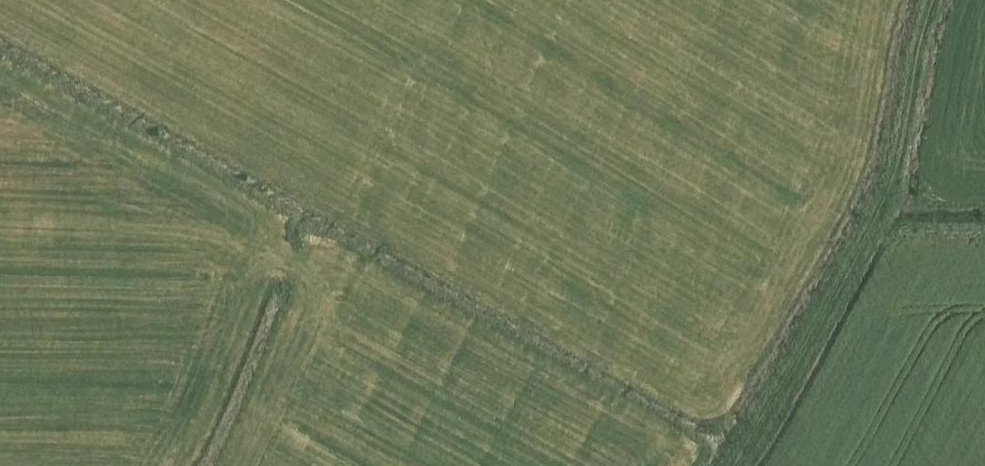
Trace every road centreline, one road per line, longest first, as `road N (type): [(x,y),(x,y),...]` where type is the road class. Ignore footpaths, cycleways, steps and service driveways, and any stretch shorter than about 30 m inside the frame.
road 1 (track): [(940,0),(880,217),(730,465)]

